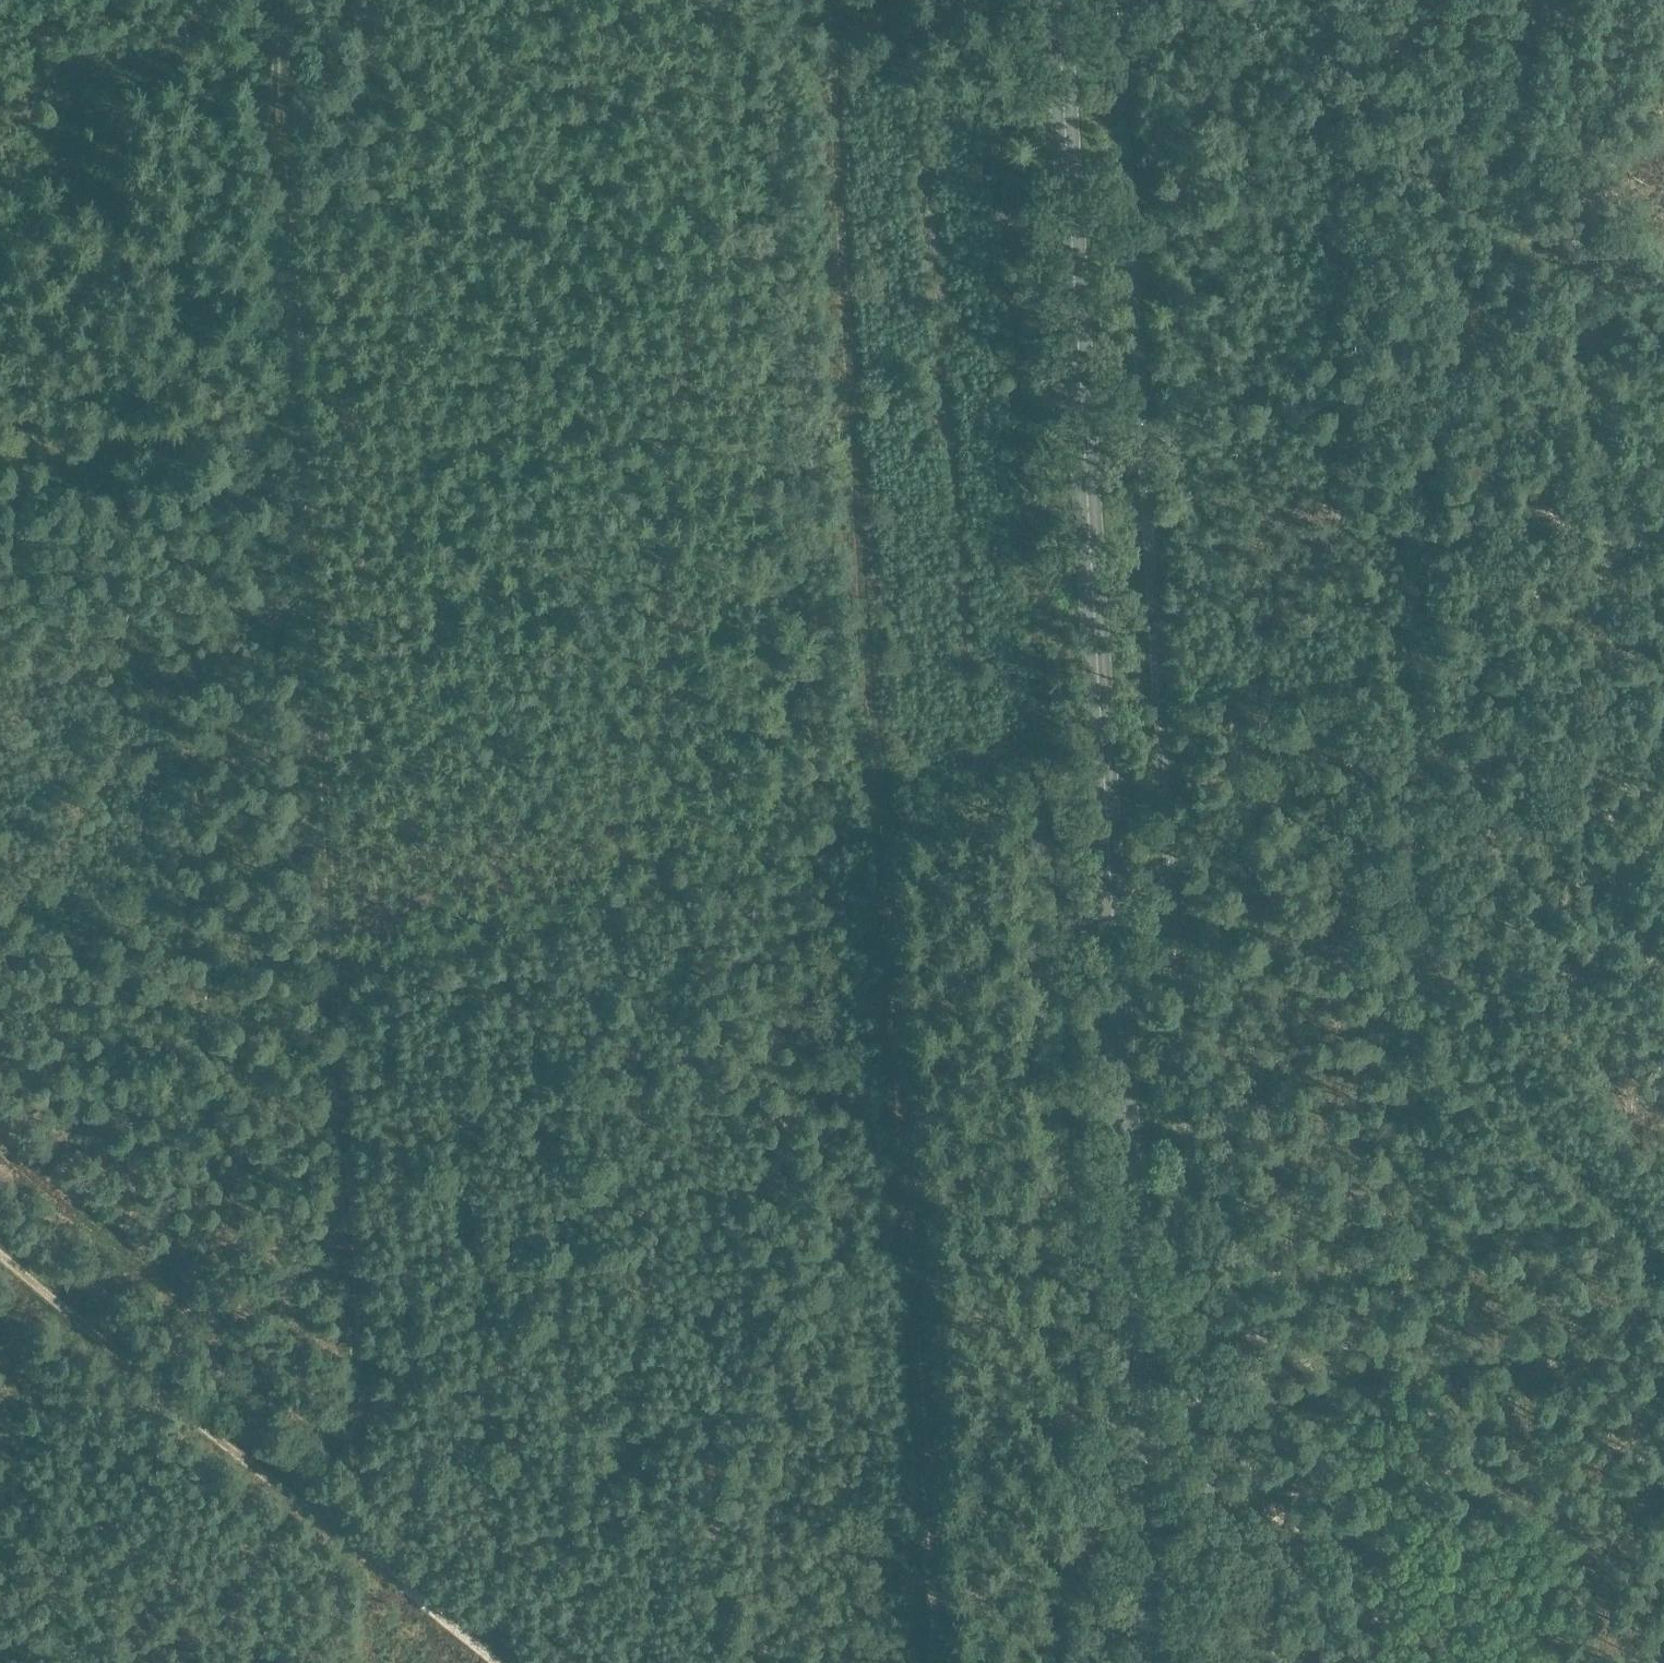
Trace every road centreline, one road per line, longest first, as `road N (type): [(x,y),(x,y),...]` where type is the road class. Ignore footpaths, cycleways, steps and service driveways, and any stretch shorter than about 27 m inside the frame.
road 1 (track): [(929,1662),(887,827),(832,0)]
road 2 (secondary): [(1149,1662),(1146,1459),(1059,0)]
road 3 (track): [(397,1582),(356,1459),(336,962),(275,0)]
road 4 (track): [(499,1662),(0,1253)]
road 5 (track): [(887,827),(1162,766)]

